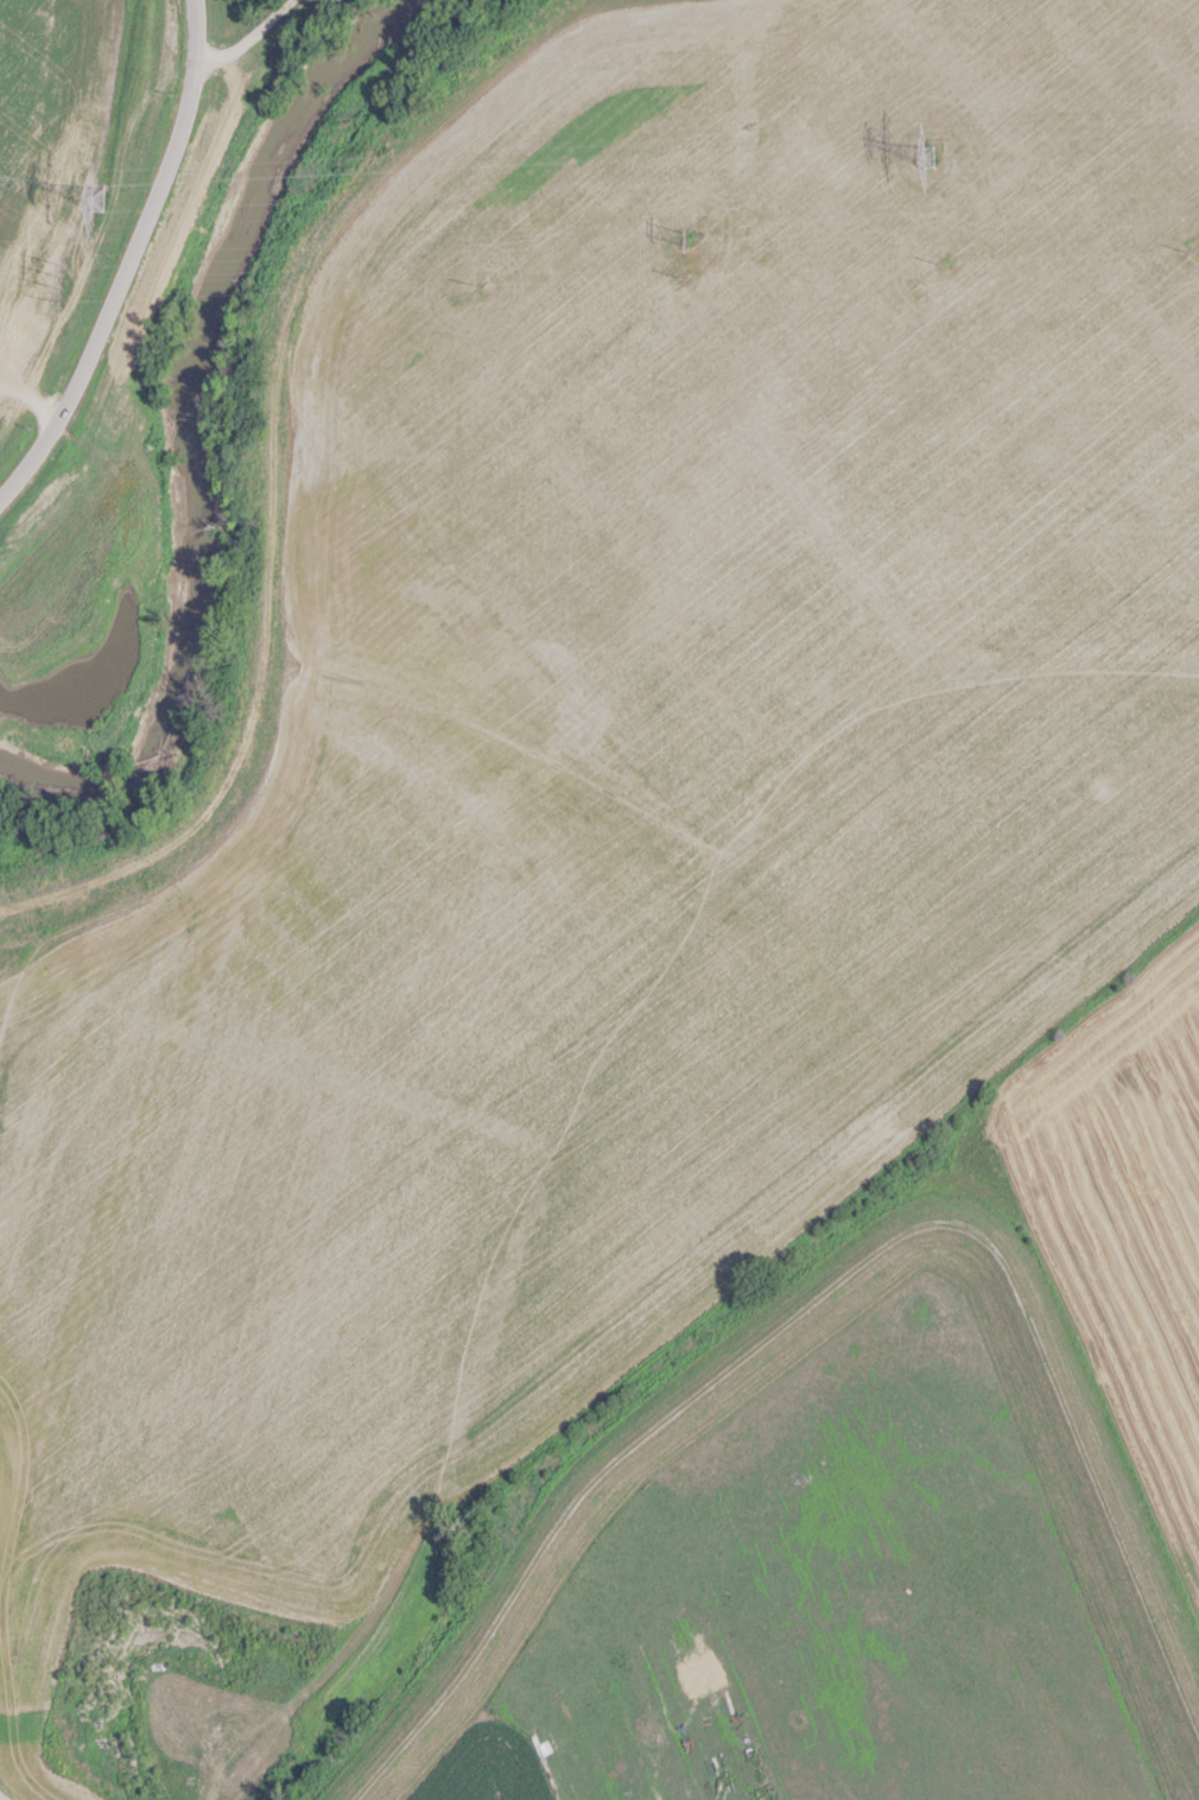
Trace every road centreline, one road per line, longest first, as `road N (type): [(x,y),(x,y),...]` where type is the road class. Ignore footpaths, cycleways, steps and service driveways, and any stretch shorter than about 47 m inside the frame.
road 1 (secondary): [(0,498),(52,427),(100,334),(177,145),(195,68)]

